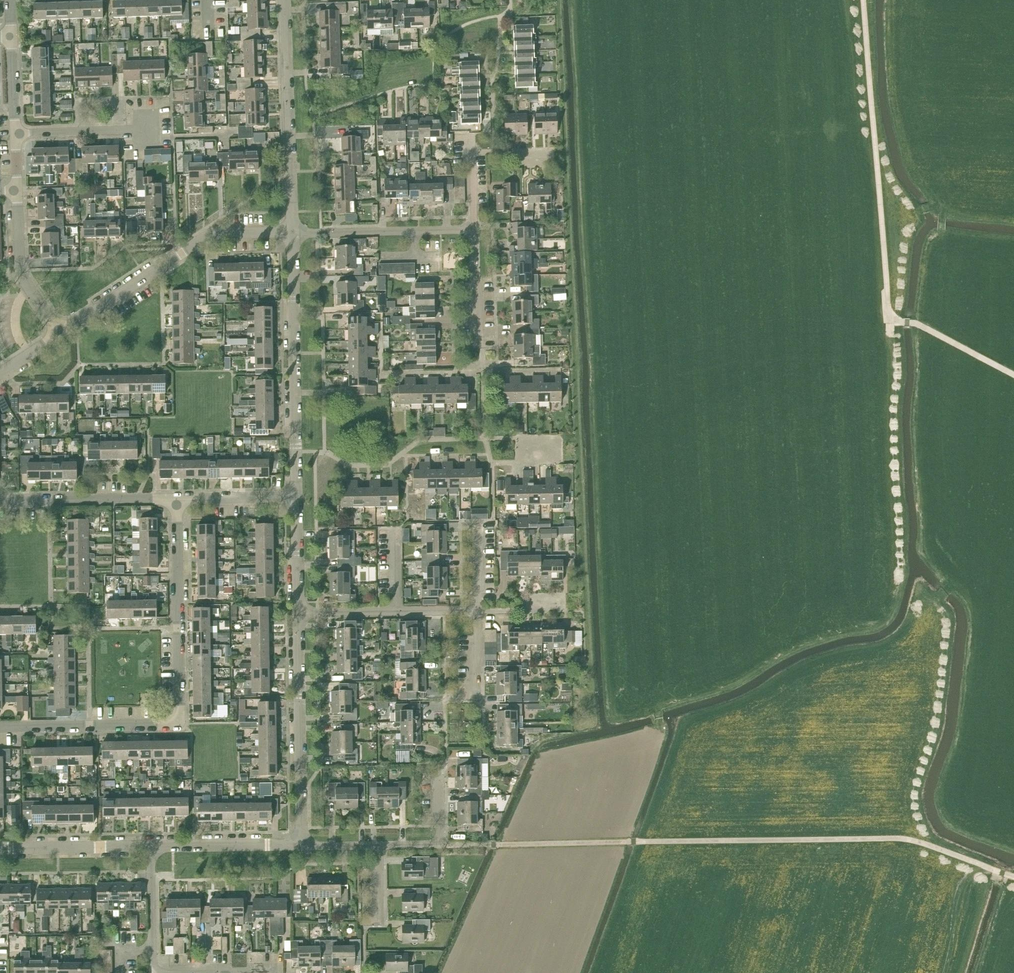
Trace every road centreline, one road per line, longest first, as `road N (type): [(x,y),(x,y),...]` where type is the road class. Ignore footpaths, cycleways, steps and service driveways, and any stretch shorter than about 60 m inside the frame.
road 1 (residential): [(0,727),(181,724),(177,499)]
road 2 (track): [(863,0),(890,336)]
road 3 (unclassified): [(296,497),(292,232)]
road 4 (residential): [(60,333),(208,236),(292,232)]
road 5 (unclassified): [(292,232),(285,0)]
road 6 (unclassified): [(301,844),(298,612)]
road 7 (residential): [(473,229),(292,232)]
road 8 (residential): [(0,501),(177,499)]
road 9 (residential): [(17,190),(21,271),(60,333)]
road 10 (unclassified): [(0,848),(151,846)]
road 11 (unclassified): [(151,846),(301,844)]
road 12 (track): [(889,316),(1013,375)]
road 13 (residential): [(146,129),(15,133)]
road 14 (residential): [(153,972),(151,846)]

